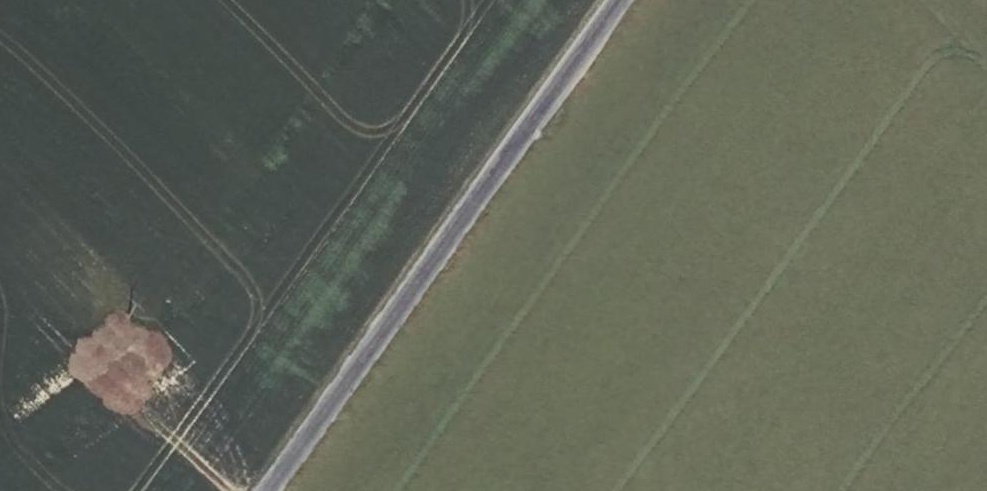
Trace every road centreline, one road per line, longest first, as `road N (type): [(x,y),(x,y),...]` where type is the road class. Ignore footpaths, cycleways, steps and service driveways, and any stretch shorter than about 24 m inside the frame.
road 1 (tertiary): [(608,0),(248,490)]

